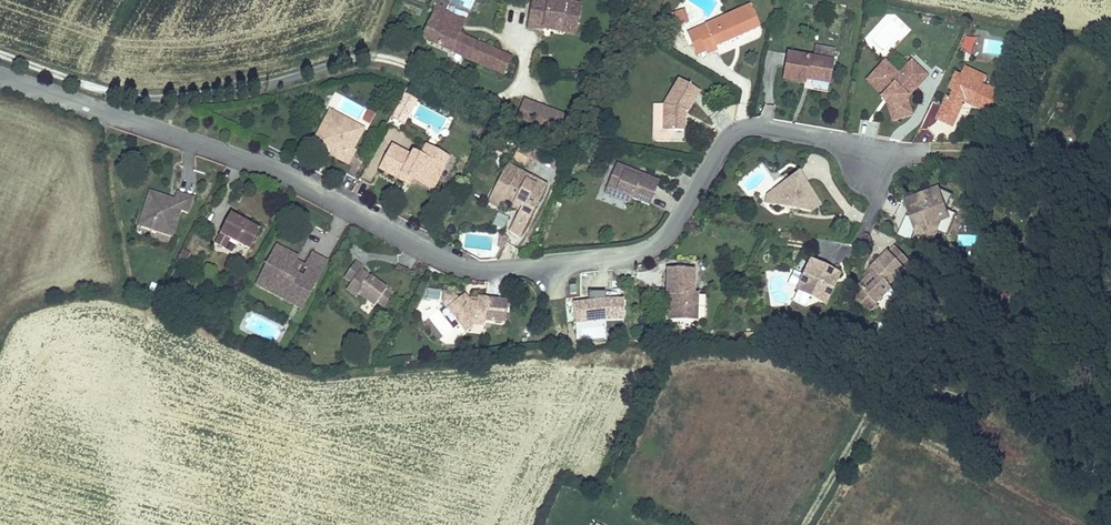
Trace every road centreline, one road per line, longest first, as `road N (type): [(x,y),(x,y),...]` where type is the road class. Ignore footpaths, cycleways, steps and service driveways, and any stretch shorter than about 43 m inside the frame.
road 1 (residential): [(871,169),(837,142),(744,128),(721,145),(675,226),(651,248),(485,270),(446,261),(265,166),(0,76)]
road 2 (track): [(1110,131),(1079,155),(934,151),(871,169)]

